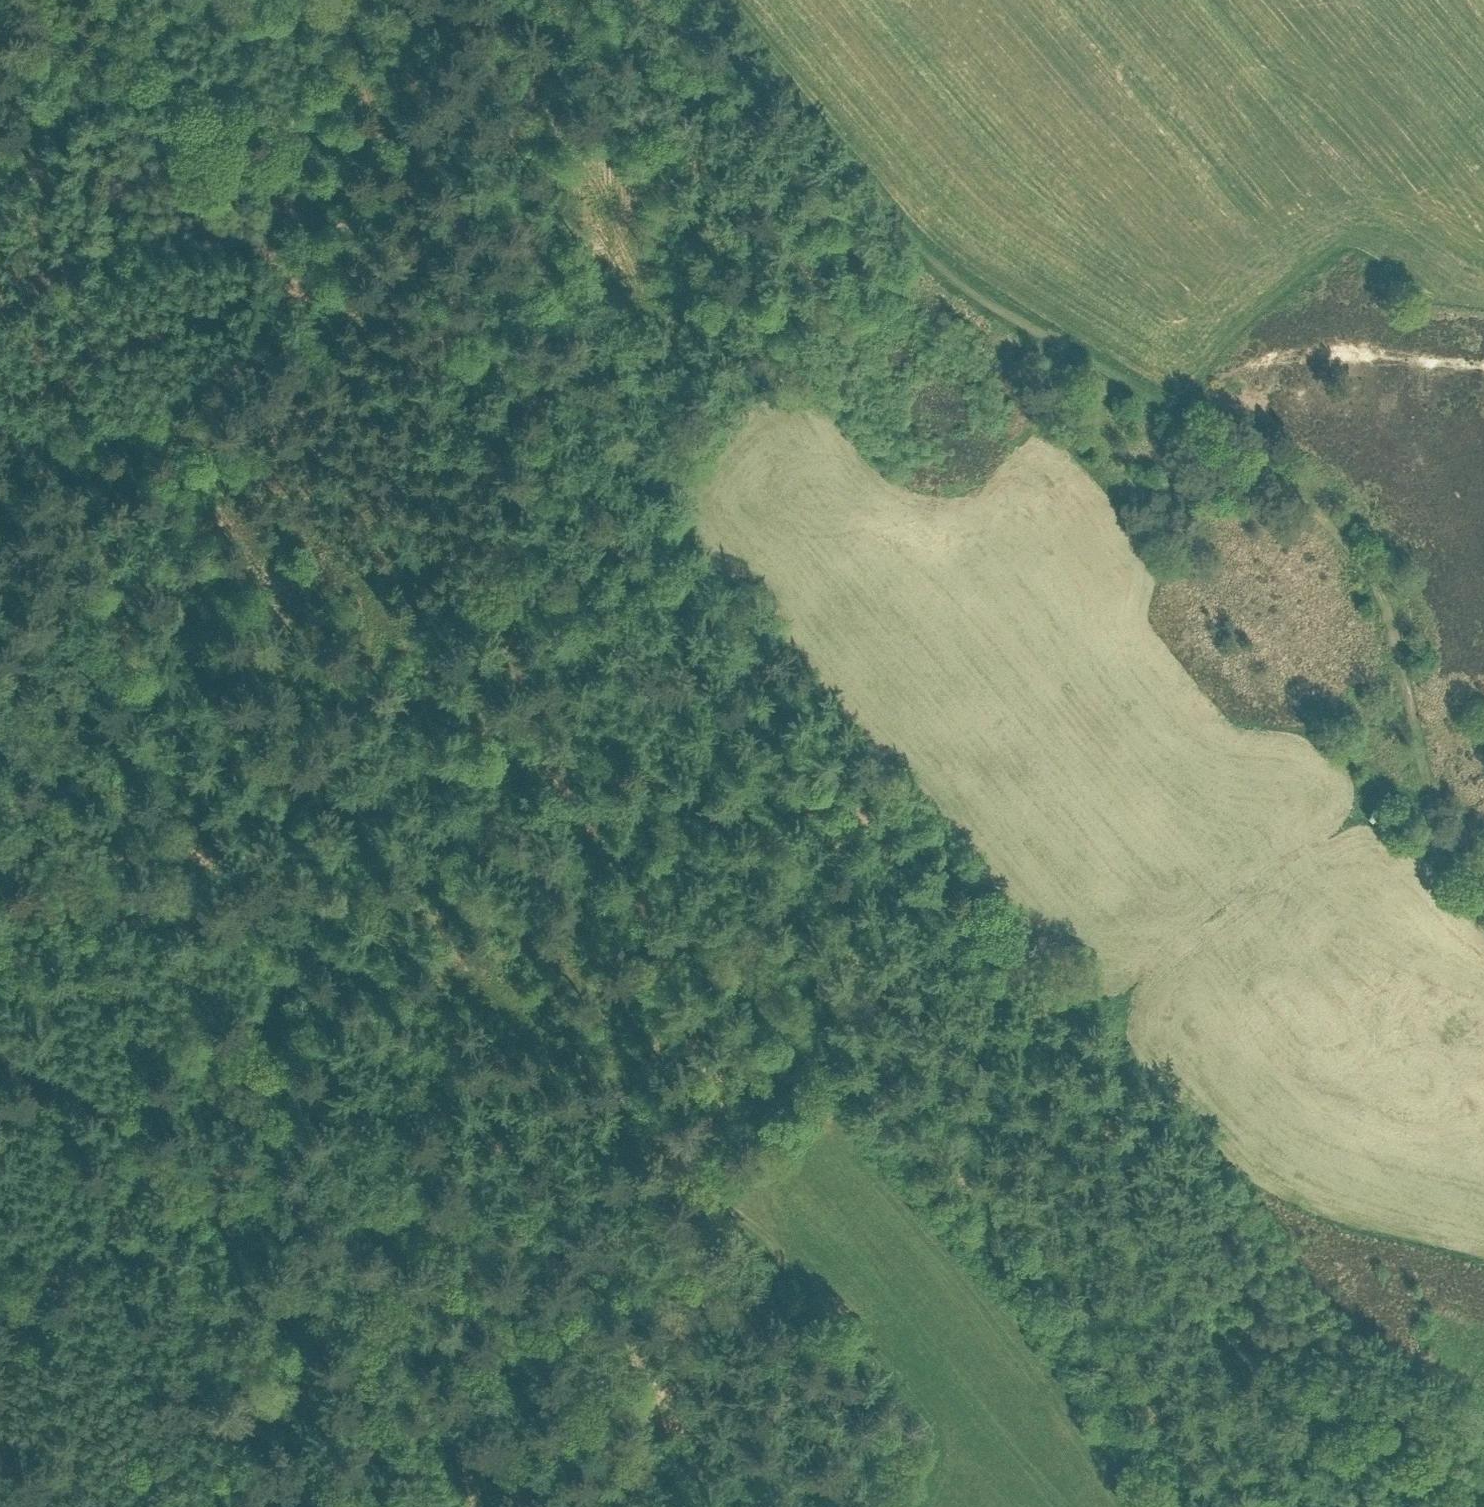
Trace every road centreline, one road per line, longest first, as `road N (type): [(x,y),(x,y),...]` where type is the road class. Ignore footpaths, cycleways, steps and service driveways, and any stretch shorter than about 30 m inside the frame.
road 1 (track): [(339,0),(494,438),(512,547),(520,698),(635,900),(723,1109),(672,1170),(291,938),(243,925),(0,902)]
road 2 (track): [(1483,909),(1431,812),(1391,625),(1350,547),(1254,465),(934,271),(711,0)]
road 3 (track): [(0,496),(227,369),(328,321),(430,256),(482,194),(578,0)]
road 4 (track): [(0,1336),(108,1233),(195,1132),(318,951)]
road 5 (track): [(219,924),(256,850),(300,799),(386,725),(514,646)]
road 6 (track): [(690,1148),(786,1273),(832,1444),(821,1506)]
road 7 (track): [(1177,416),(1244,366),(1297,347),(1483,366)]
road 8 (track): [(204,0),(0,184)]

